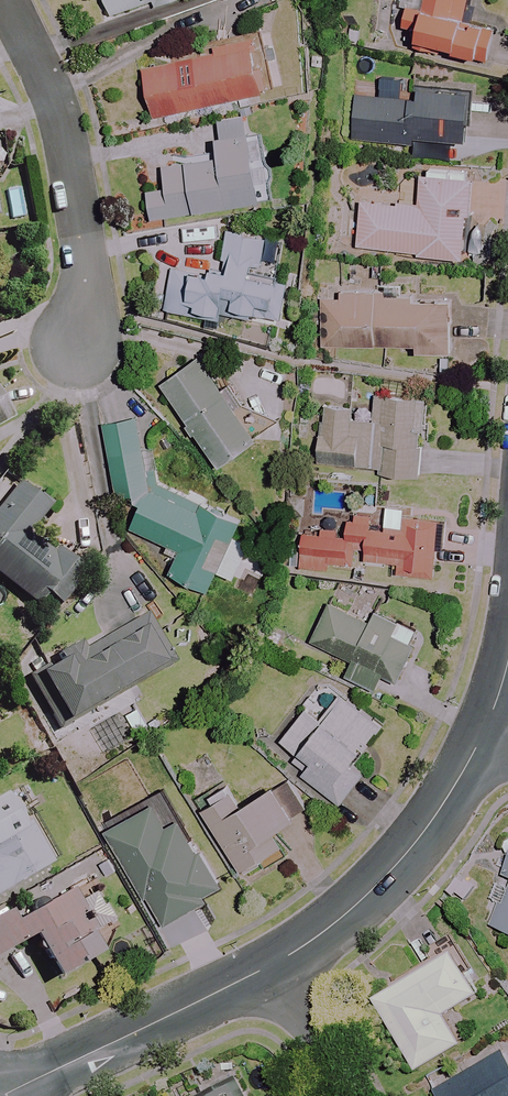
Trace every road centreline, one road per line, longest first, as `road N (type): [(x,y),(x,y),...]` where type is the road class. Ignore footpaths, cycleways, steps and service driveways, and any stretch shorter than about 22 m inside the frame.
road 1 (residential): [(5,0),(61,108),(79,178),(83,346)]
road 2 (residential): [(268,968),(364,898),(408,850),(484,730)]
road 3 (residential): [(2,1095),(268,968)]
road 4 (residential): [(345,1095),(268,968)]

